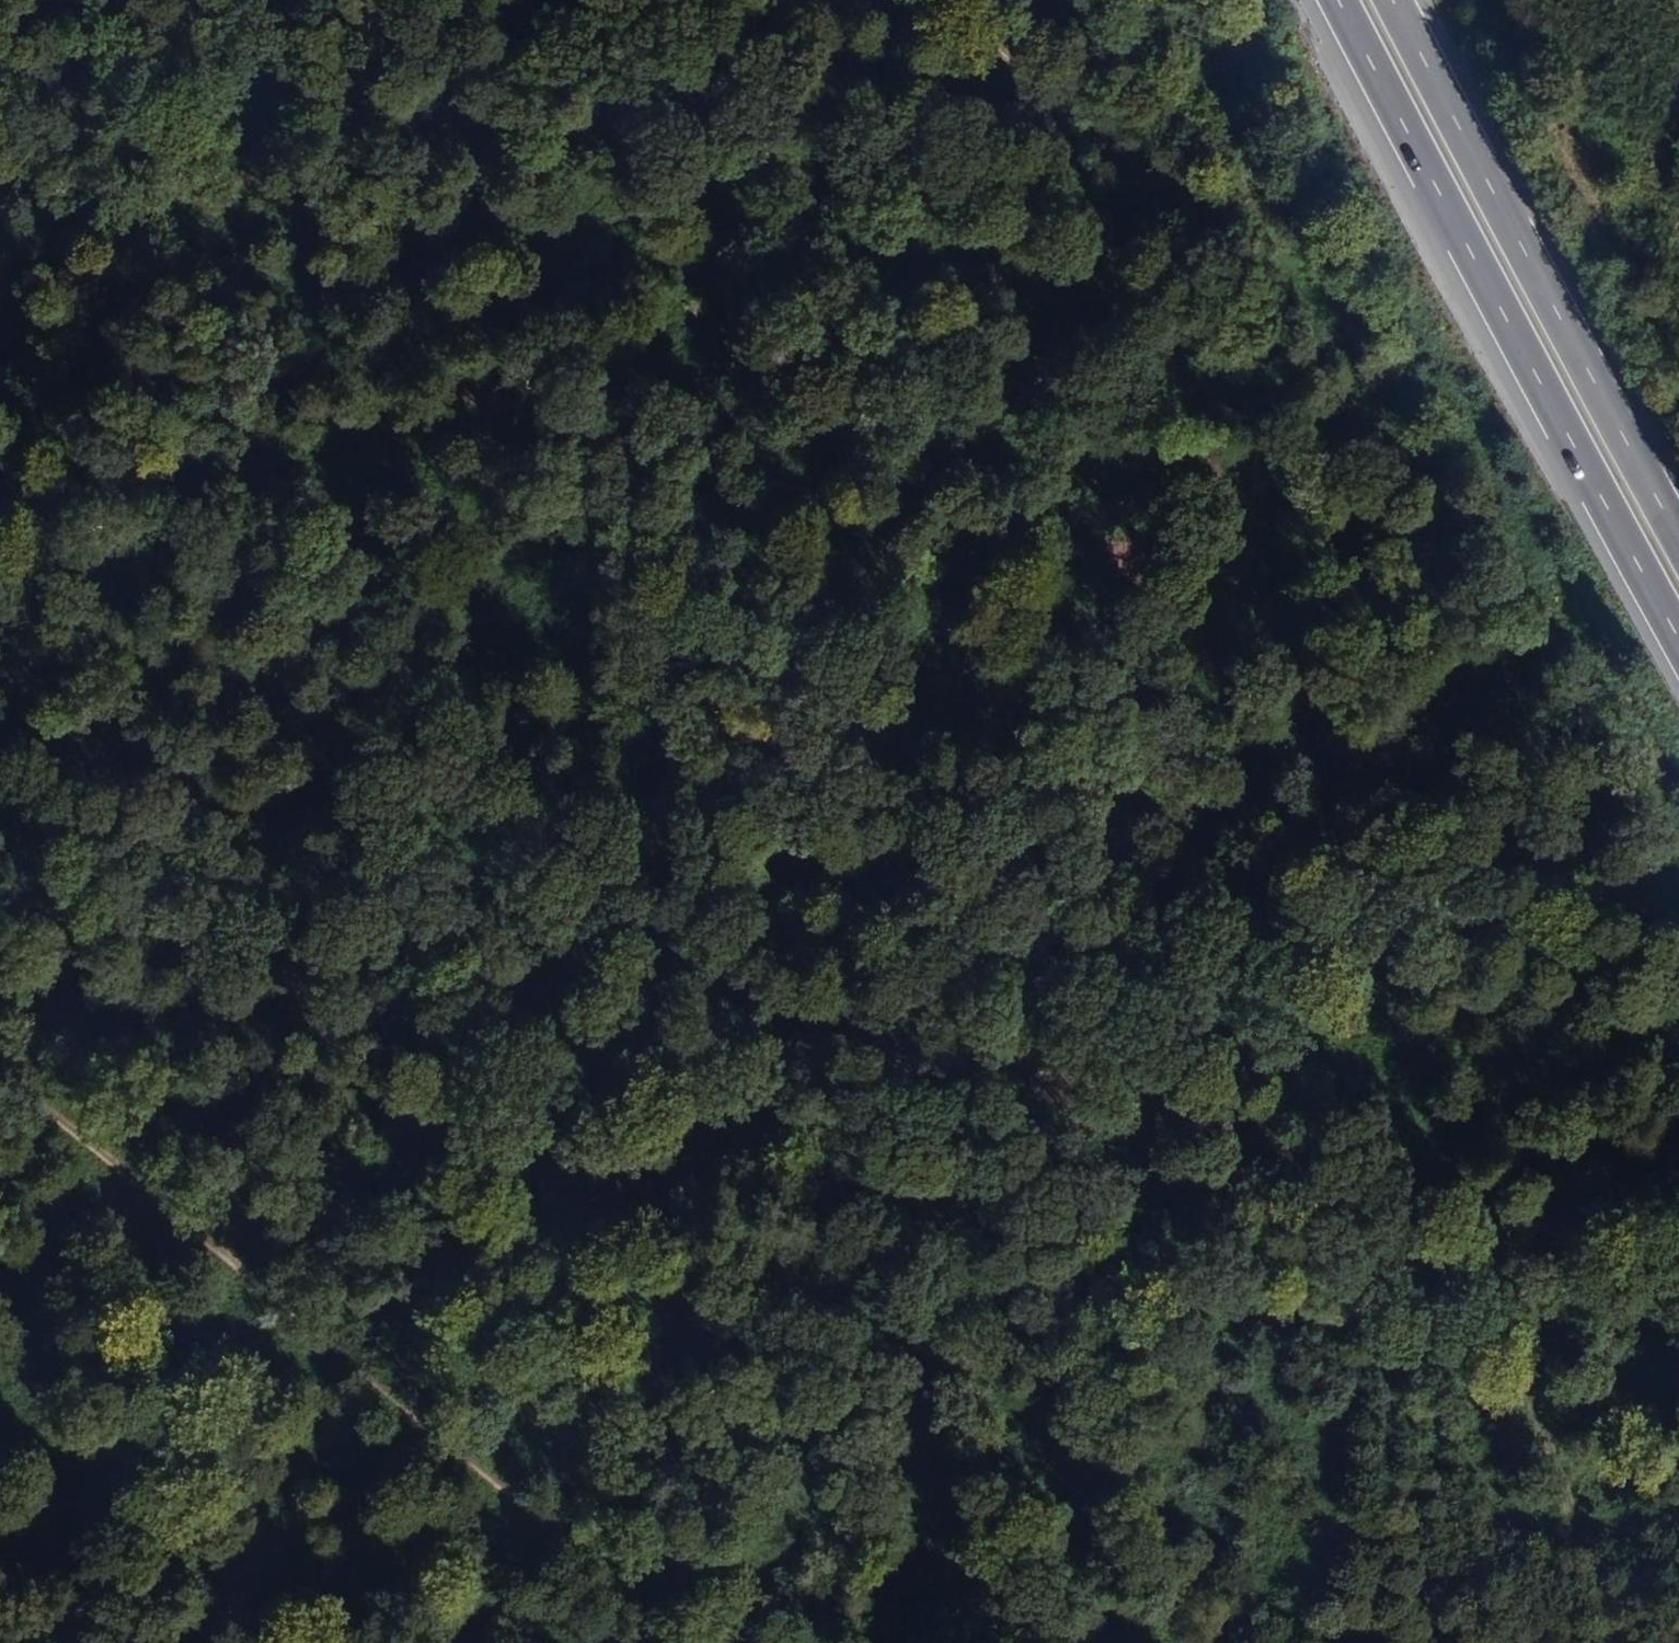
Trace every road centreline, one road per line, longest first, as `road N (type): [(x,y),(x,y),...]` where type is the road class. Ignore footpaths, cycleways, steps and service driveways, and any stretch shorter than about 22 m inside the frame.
road 1 (motorway): [(1339,0),(1678,638)]
road 2 (motorway): [(1678,536),(1393,0)]

